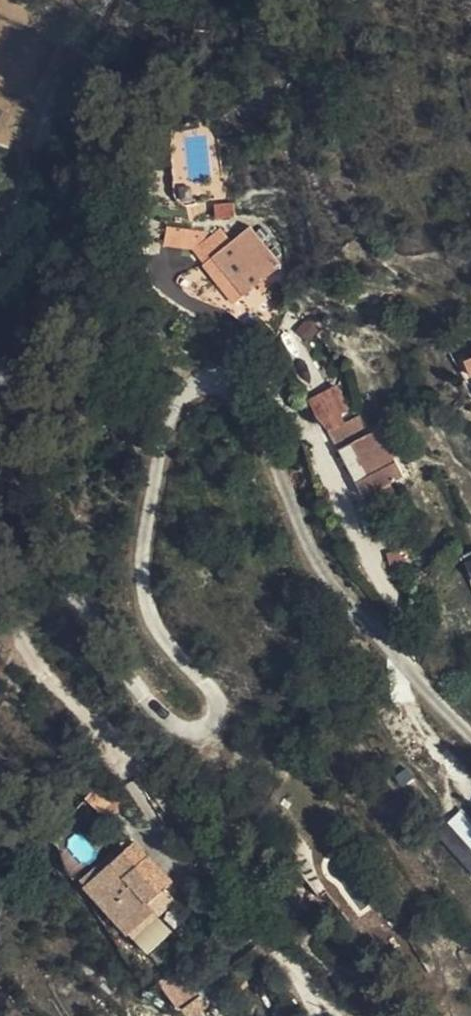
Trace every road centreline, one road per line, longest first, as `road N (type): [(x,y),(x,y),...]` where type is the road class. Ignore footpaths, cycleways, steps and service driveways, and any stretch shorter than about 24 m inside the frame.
road 1 (track): [(0,449),(66,593),(135,690),(174,725),(205,729),(217,716),(213,688),(154,610),(143,567),(156,470),(176,407),(195,394),(226,394),(255,415),(317,555),(354,612),(470,736)]

